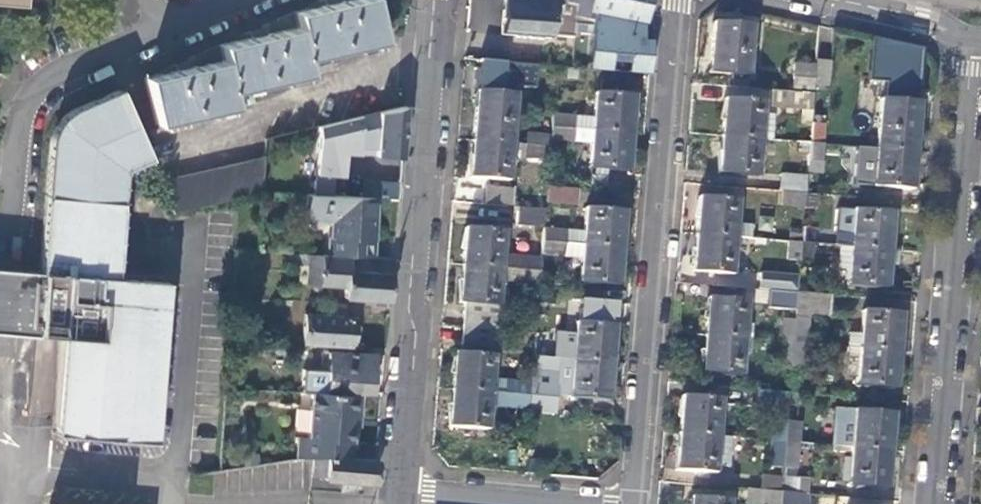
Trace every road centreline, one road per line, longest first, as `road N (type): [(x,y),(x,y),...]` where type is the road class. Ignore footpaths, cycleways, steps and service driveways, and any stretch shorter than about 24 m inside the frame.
road 1 (residential): [(634,503),(675,0)]
road 2 (tertiary): [(402,492),(434,0)]
road 3 (residential): [(934,503),(970,41)]
road 4 (residential): [(158,31),(50,77),(20,111),(10,168)]
road 5 (residential): [(970,41),(839,0)]
road 6 (residential): [(527,503),(402,492)]

